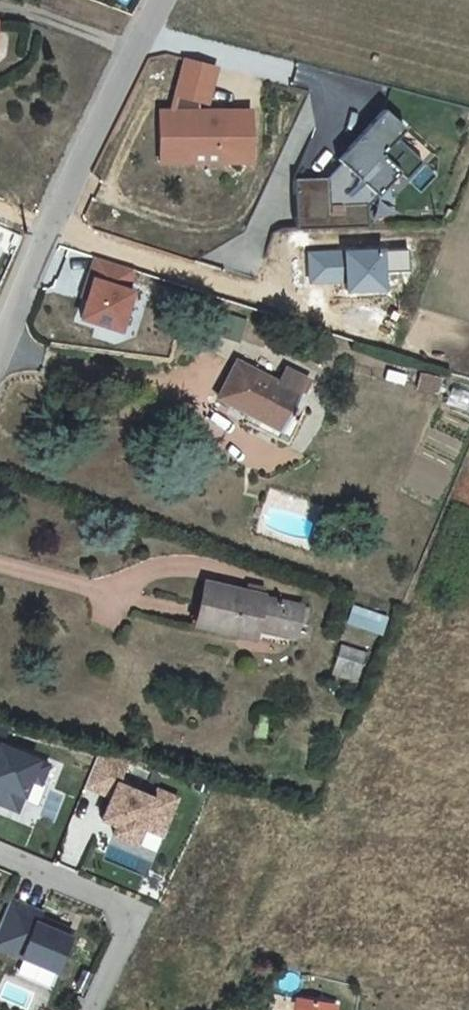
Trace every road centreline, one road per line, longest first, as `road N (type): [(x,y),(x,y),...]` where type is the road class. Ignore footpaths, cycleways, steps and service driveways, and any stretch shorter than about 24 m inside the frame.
road 1 (residential): [(0,349),(163,0)]
road 2 (residential): [(0,861),(102,906),(112,933),(74,1009)]

